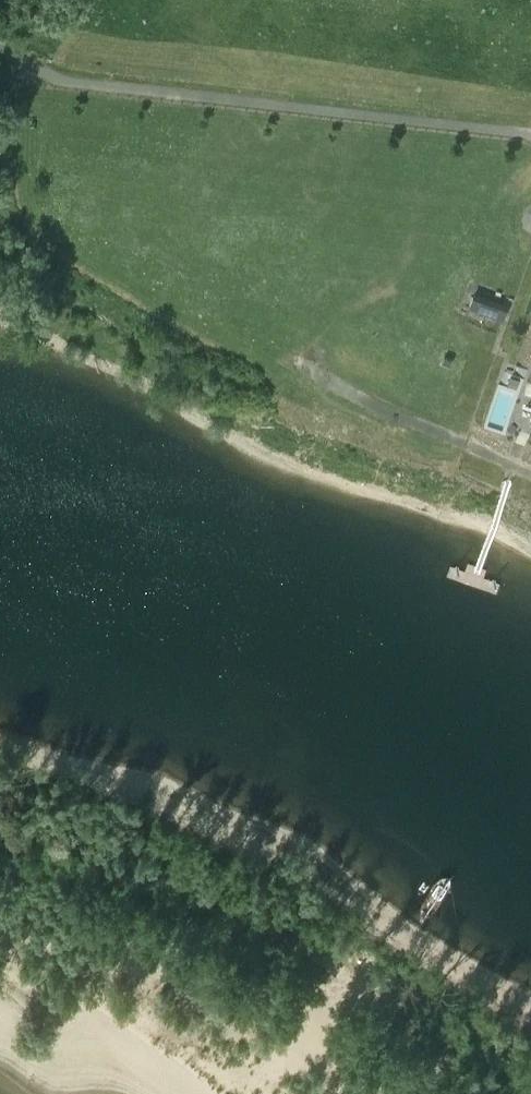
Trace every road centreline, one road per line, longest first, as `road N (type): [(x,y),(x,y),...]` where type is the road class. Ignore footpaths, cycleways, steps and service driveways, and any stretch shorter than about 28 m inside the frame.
road 1 (track): [(530,475),(392,415),(319,369)]

